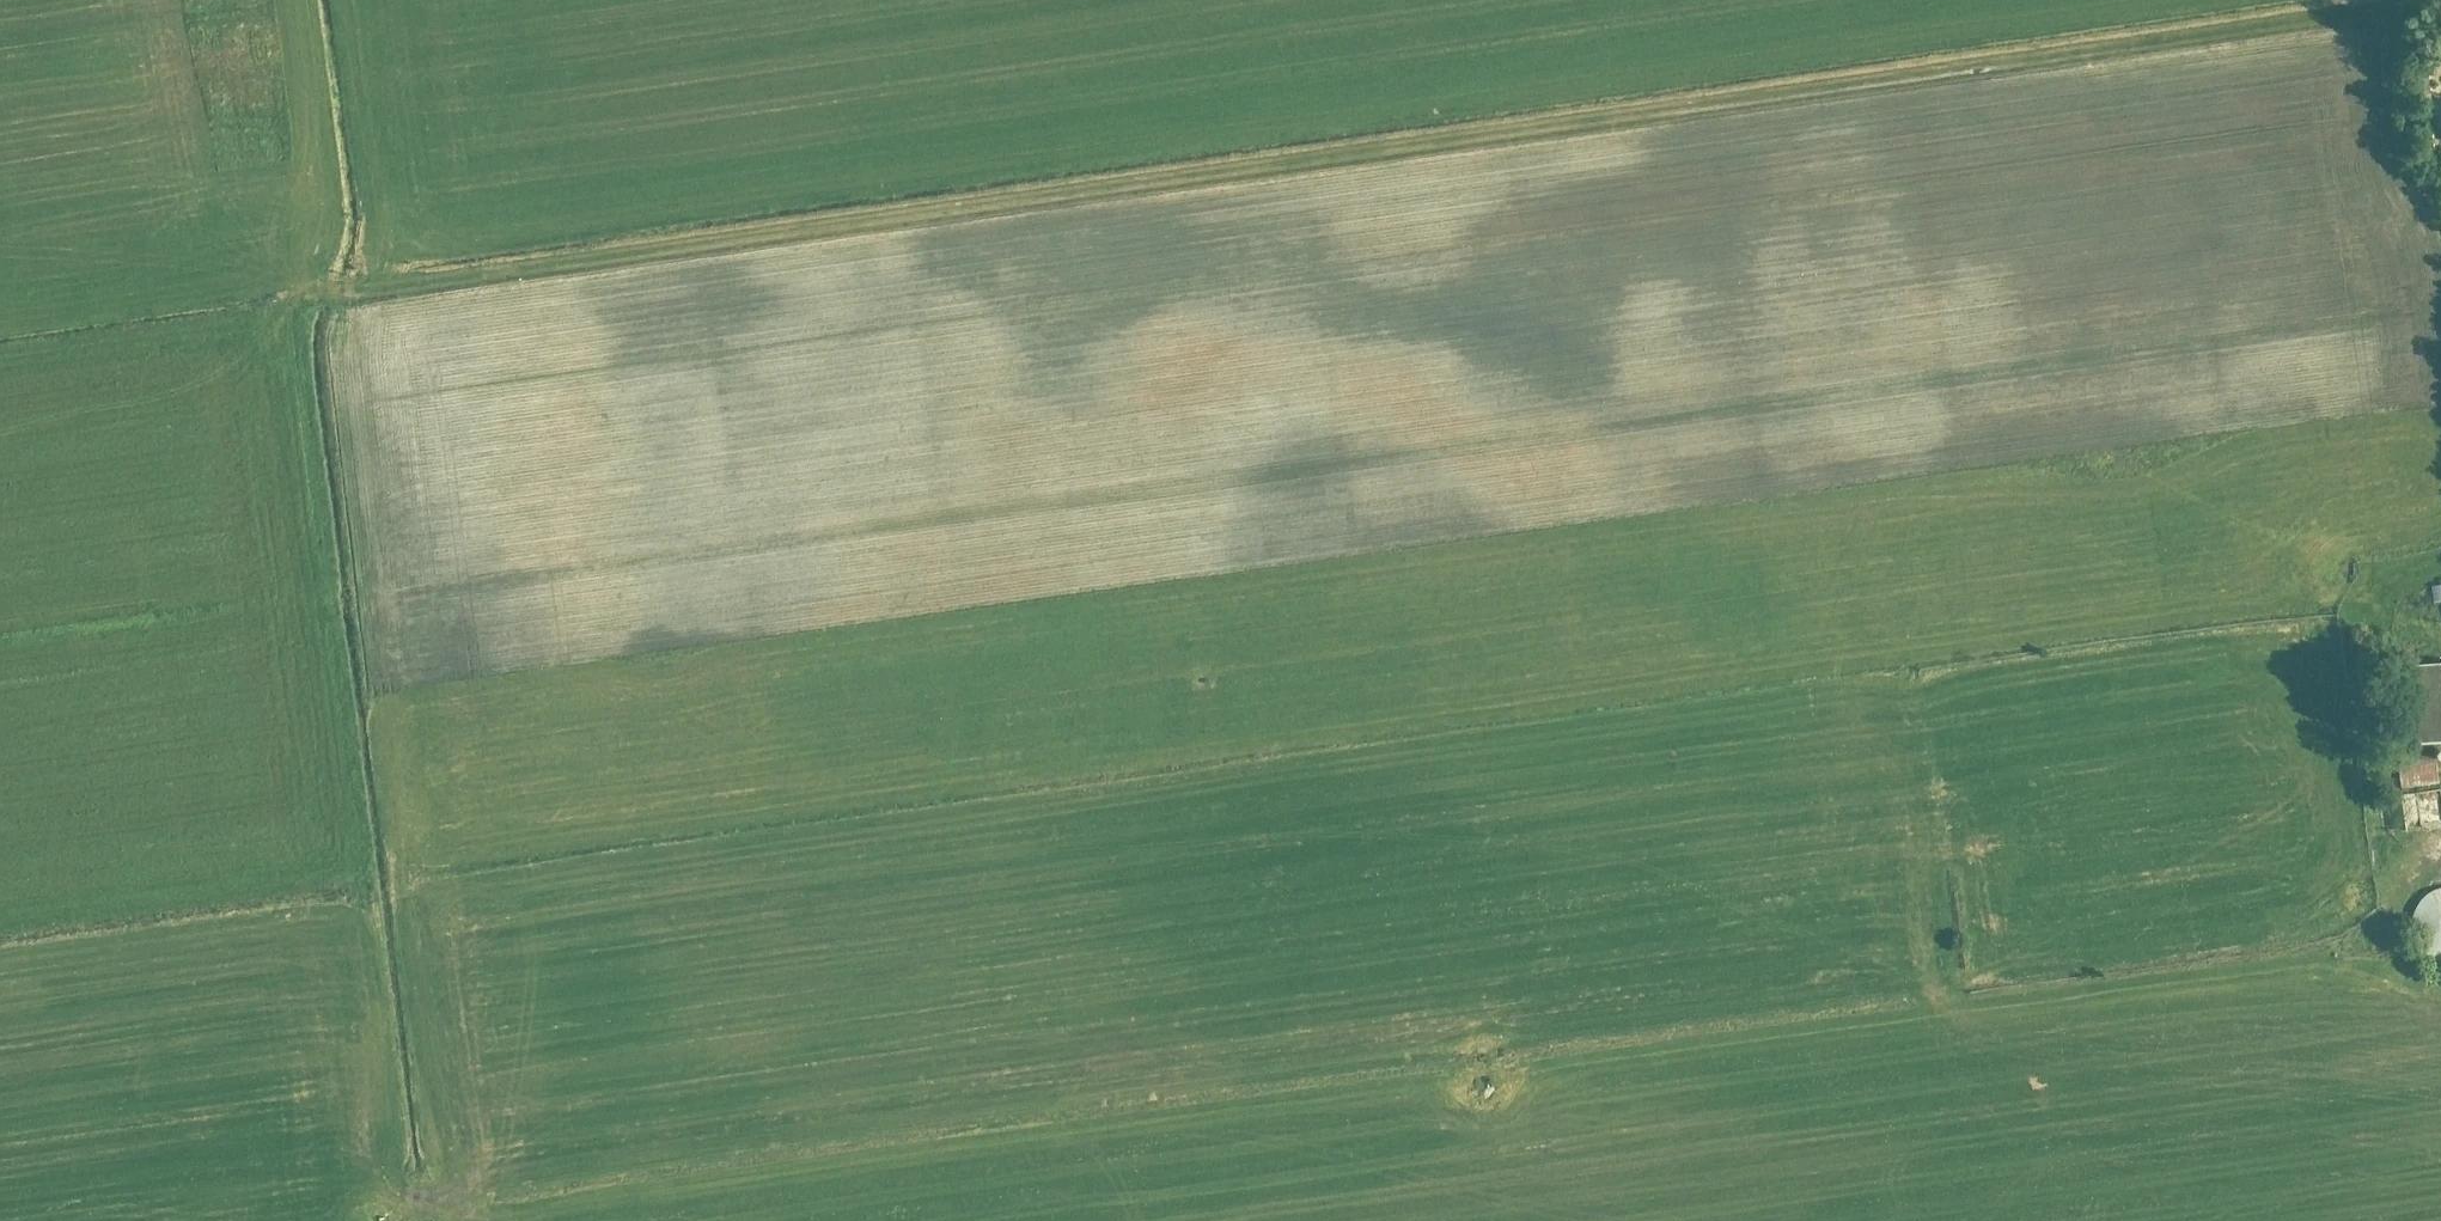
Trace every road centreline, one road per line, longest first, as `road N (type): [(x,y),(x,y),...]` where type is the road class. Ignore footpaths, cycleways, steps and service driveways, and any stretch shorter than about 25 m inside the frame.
road 1 (track): [(2440,5),(360,297),(294,291)]
road 2 (track): [(2389,915),(2372,943),(2333,956),(418,1217)]

